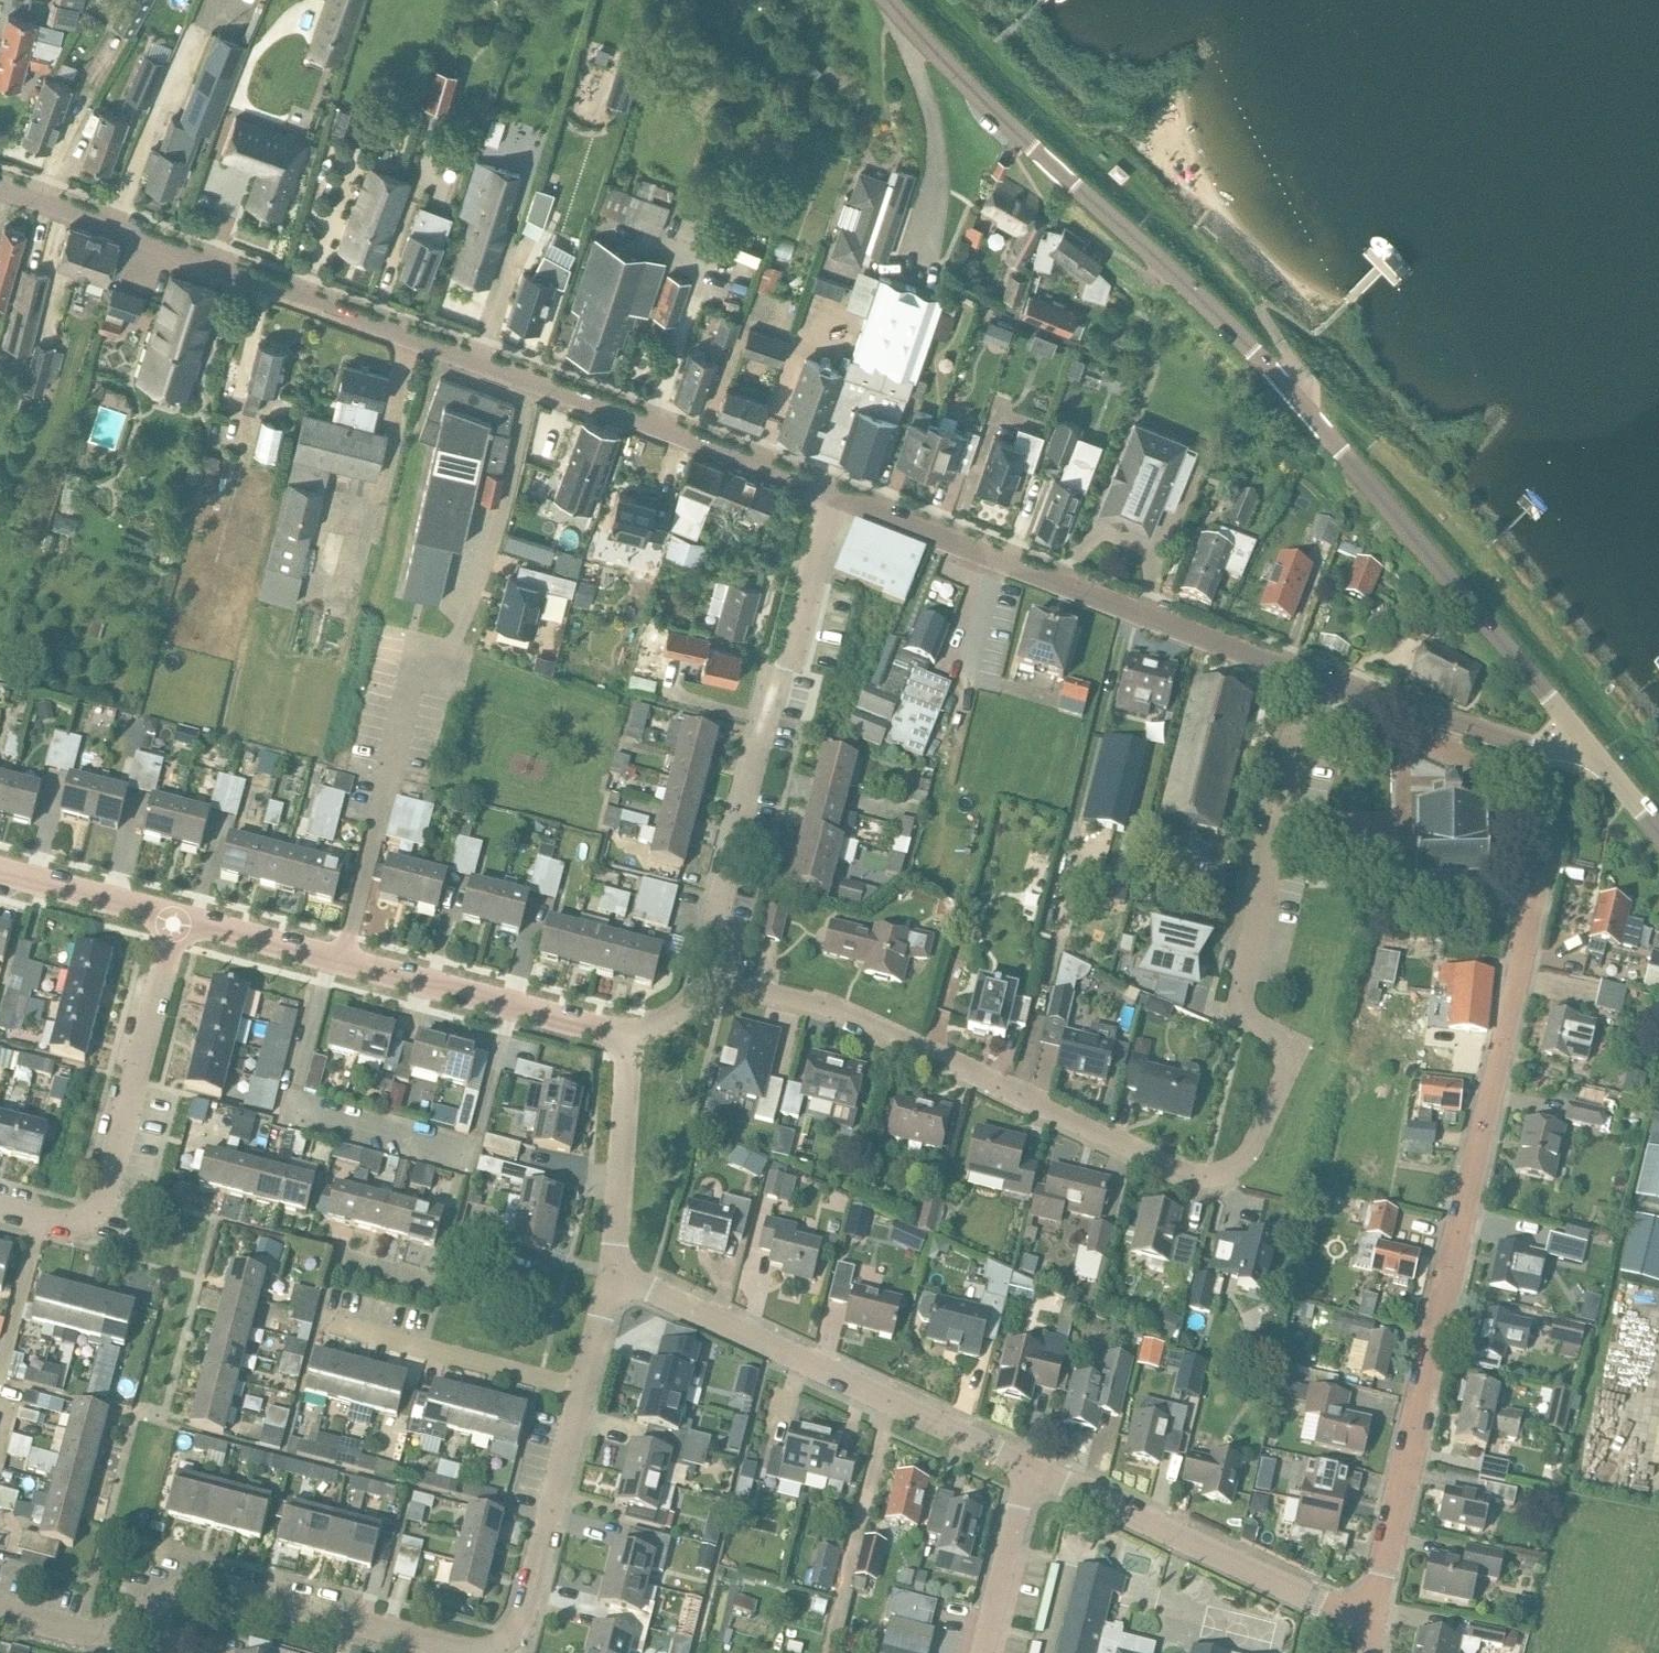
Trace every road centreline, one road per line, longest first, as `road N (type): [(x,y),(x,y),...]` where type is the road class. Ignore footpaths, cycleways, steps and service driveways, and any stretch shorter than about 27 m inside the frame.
road 1 (residential): [(724,980),(837,1008),(1176,1170),(1210,1175),(1241,1164),(1292,1053),(1248,1022),(1238,999),(1309,676)]
road 2 (residential): [(1370,1622),(1545,839),(1540,811),(1521,786),(1374,718),(1363,693)]
road 3 (tertiary): [(1586,745),(1285,378),(1038,155),(889,0)]
road 4 (residential): [(534,382),(497,544),(452,647),(422,651),(343,962)]
road 5 (tertiary): [(534,382),(0,188)]
road 6 (tertiary): [(1309,676),(840,496)]
road 7 (residential): [(724,980),(718,924),(761,725),(840,496)]
road 8 (residential): [(510,1004),(470,1155),(289,1107),(326,958)]
road 9 (residential): [(1029,1464),(615,1274)]
road 10 (residential): [(1370,1622),(1029,1464)]
road 11 (residential): [(495,1650),(464,1651),(201,1581),(183,1579),(148,1605)]
road 12 (tertiary): [(840,496),(534,382)]
road 13 (residential): [(77,1225),(106,1189),(174,920)]
road 14 (residential): [(495,1650),(520,1628),(581,1389)]
road 15 (residential): [(581,1389),(321,1318)]
road 16 (residential): [(615,1274),(632,1040)]
road 17 (tertiary): [(1586,745),(1549,754),(1363,693)]
road 18 (residential): [(985,1652),(1029,1464)]
road 19 (residential): [(174,920),(0,874)]
road 20 (residential): [(510,1004),(343,962)]
road 21 (residential): [(326,958),(174,920)]
road 22 (residential): [(148,1605),(81,1632),(0,1611)]
road 23 (residential): [(632,1040),(510,1004)]

